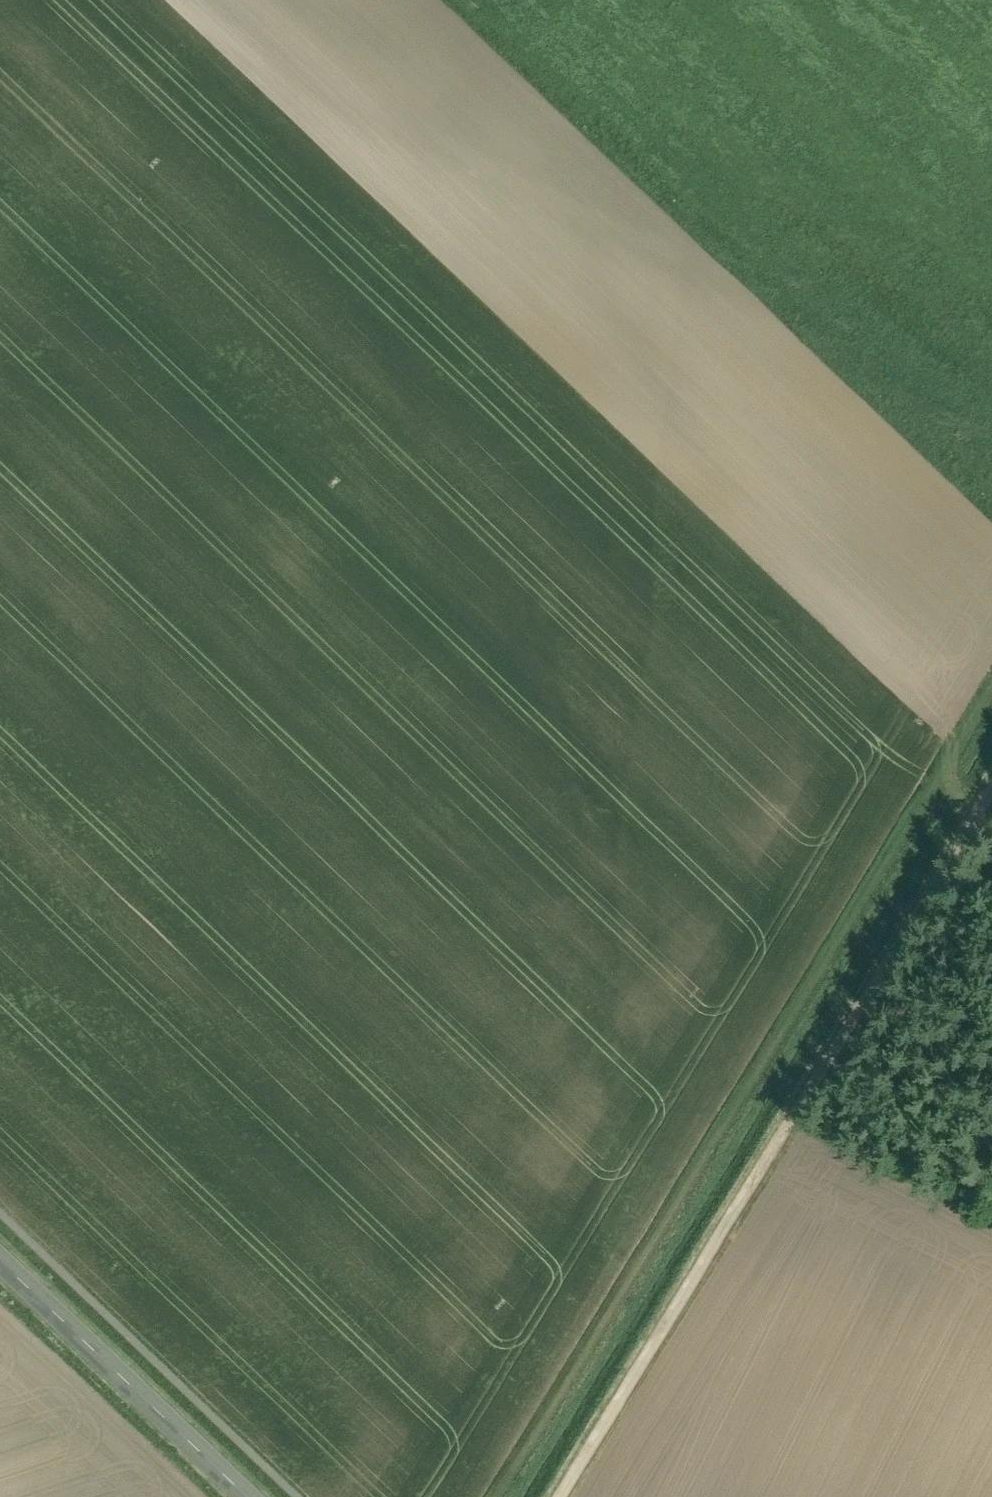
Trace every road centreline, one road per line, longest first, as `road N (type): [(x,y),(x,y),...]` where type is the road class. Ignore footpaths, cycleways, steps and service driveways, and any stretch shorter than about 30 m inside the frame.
road 1 (track): [(991,787),(558,1496)]
road 2 (tertiary): [(0,1262),(246,1496)]

